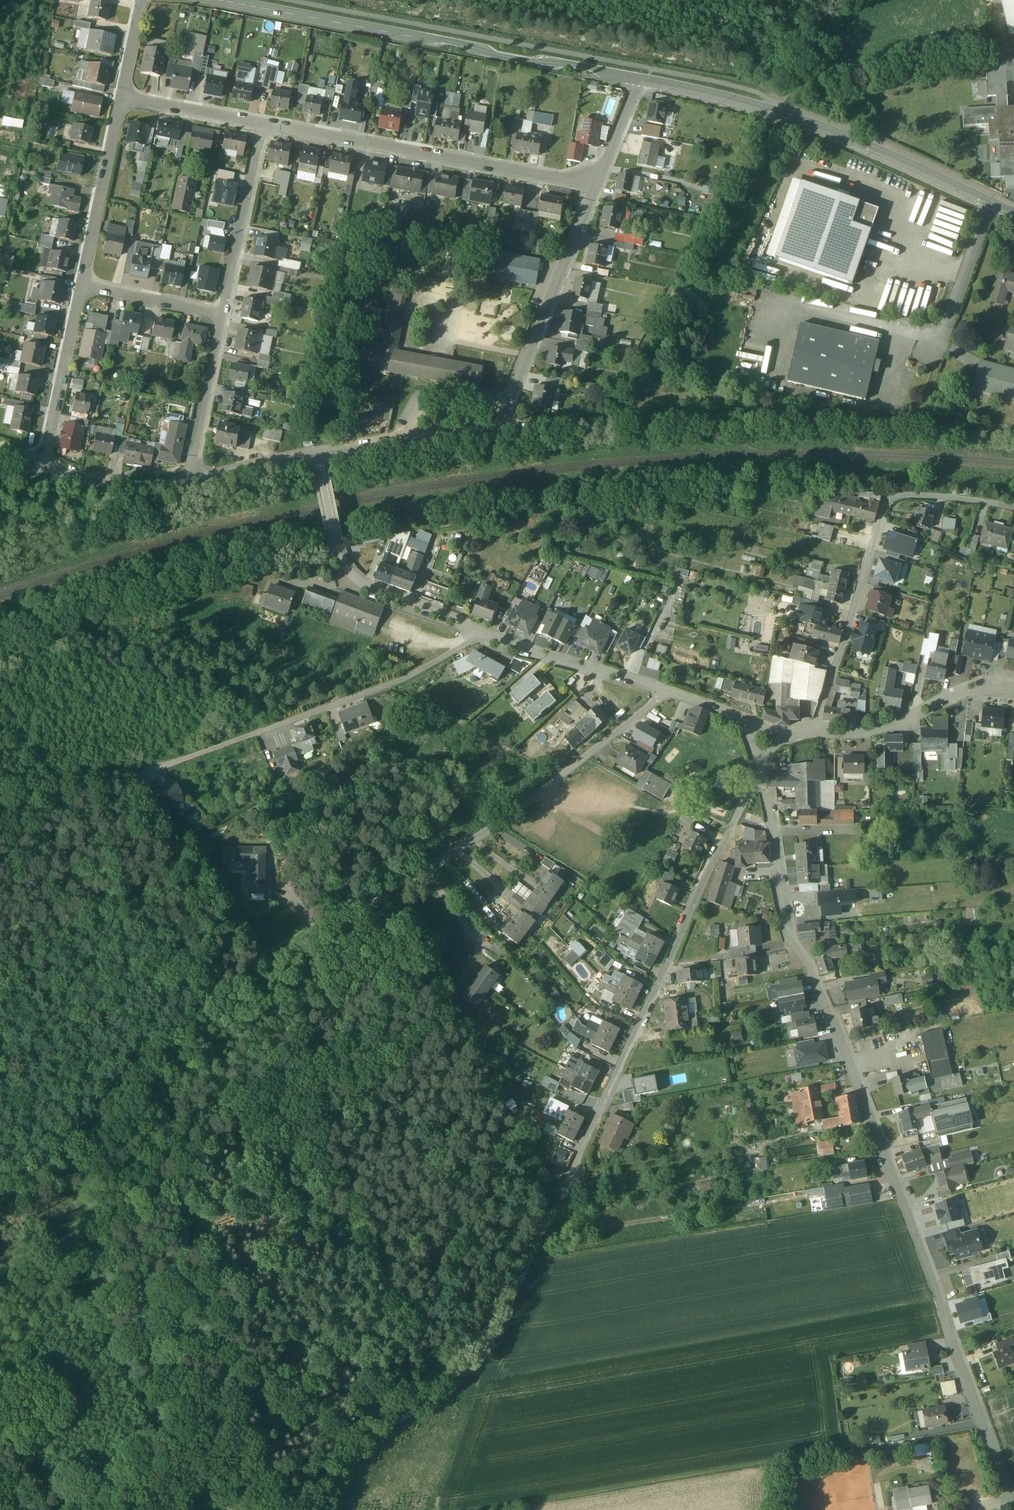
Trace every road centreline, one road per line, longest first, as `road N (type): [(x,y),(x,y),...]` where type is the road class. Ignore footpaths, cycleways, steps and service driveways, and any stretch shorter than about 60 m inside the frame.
road 1 (residential): [(760,780),(699,894),(483,1358),(355,1457),(318,1509)]
road 2 (unclassified): [(665,692),(427,870),(168,1036),(0,1197)]
road 3 (residential): [(1013,1505),(897,1184),(810,966),(791,945),(760,780)]
road 4 (residential): [(599,186),(503,430),(318,456)]
road 5 (tertiary): [(641,75),(230,0)]
road 6 (tertiary): [(1013,211),(786,112),(641,75)]
road 7 (residential): [(129,782),(408,678),(481,637)]
road 8 (residential): [(812,731),(886,503),(973,500),(1013,509)]
road 9 (residential): [(599,186),(262,124)]
road 10 (track): [(490,1509),(763,1461)]
road 11 (residential): [(481,637),(345,566),(318,456)]
road 12 (track): [(786,112),(784,104),(810,84),(919,47),(978,42),(1012,52)]
road 13 (track): [(87,1301),(155,1407),(178,1486),(212,1505)]
road 14 (residential): [(1013,689),(957,694),(891,727),(812,731)]
road 15 (residential): [(223,313),(262,124)]
road 16 (residential): [(665,692),(481,637)]
road 17 (residential): [(82,285),(121,100)]
road 18 (residential): [(38,461),(82,285)]
road 19 (residential): [(190,480),(223,313)]
road 20 (residential): [(190,480),(156,488),(92,480),(38,461)]
road 21 (residential): [(223,313),(82,285)]
road 22 (residential): [(262,124),(121,100)]
road 23 (residential): [(318,456),(190,480)]

